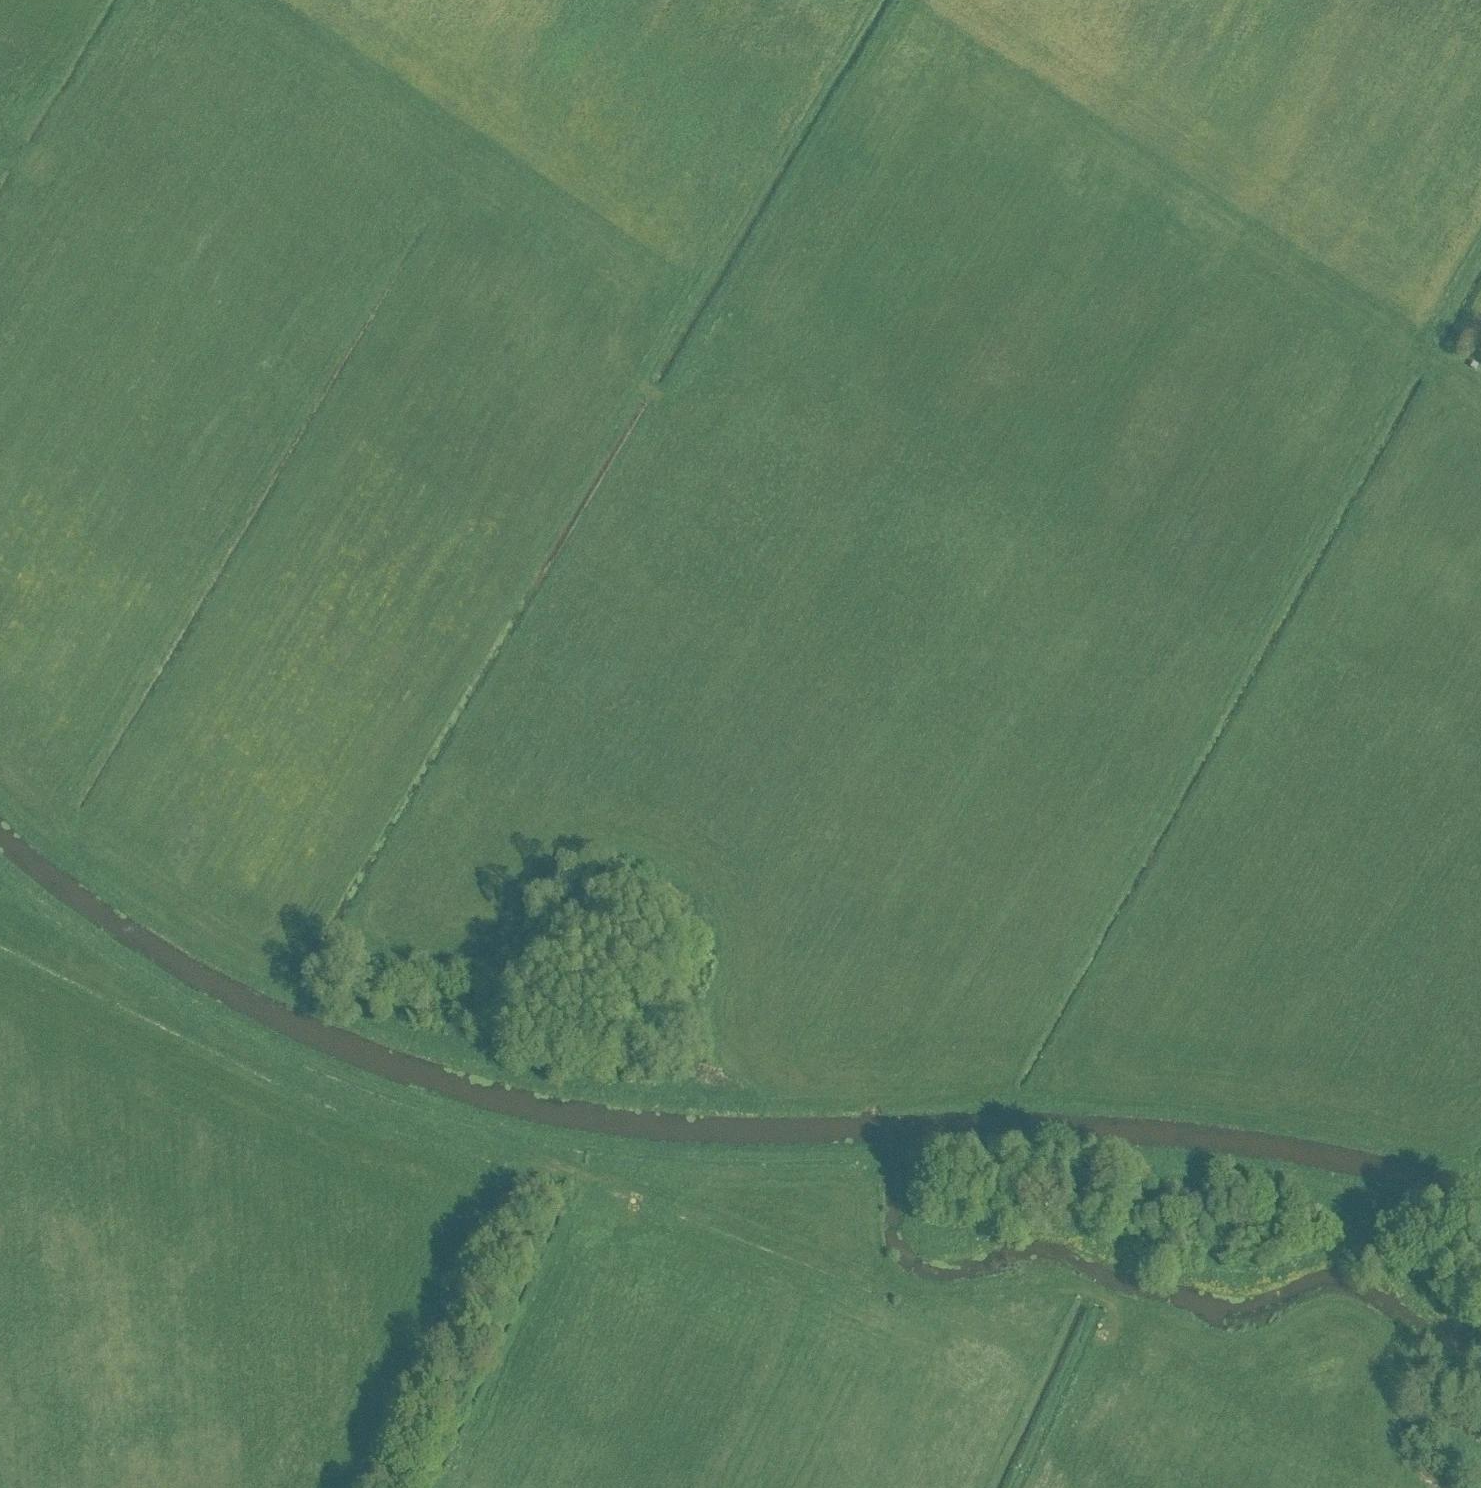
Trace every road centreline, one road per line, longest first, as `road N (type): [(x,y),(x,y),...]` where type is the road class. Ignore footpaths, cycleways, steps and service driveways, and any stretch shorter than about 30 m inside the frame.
road 1 (track): [(0,797),(177,931),(316,1010),(498,1073),(717,1109),(1046,1111),(1191,1124),(1307,1136),(1480,1175)]
road 2 (track): [(1480,1224),(1265,1177),(1110,1161),(600,1146),(489,1122),(381,1089),(154,978),(48,911),(0,868)]

